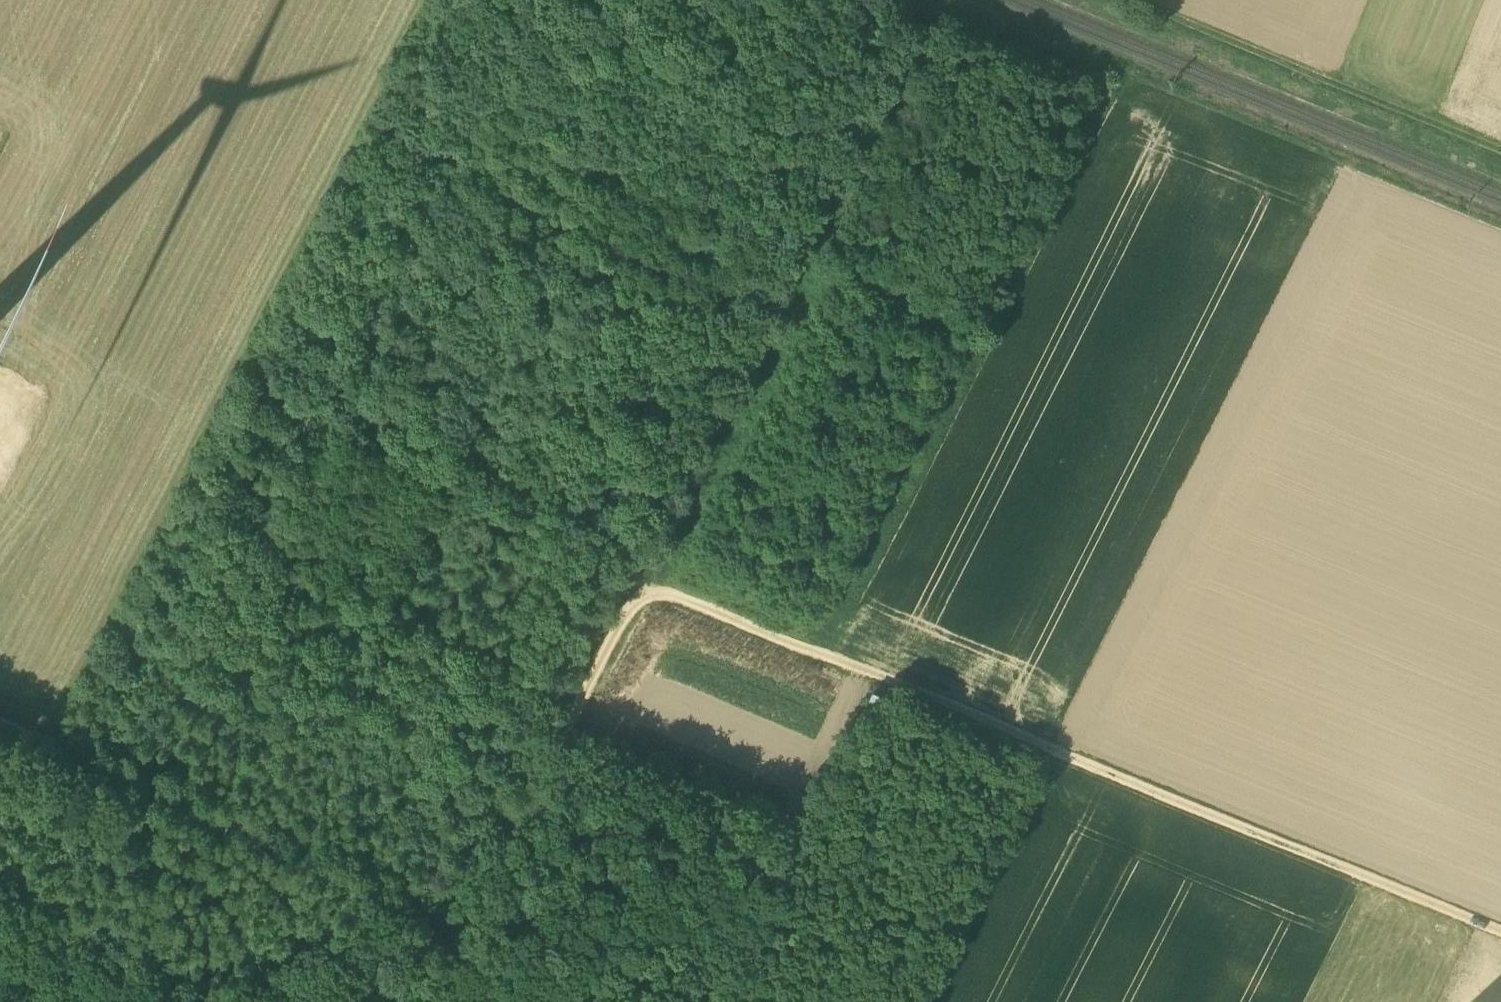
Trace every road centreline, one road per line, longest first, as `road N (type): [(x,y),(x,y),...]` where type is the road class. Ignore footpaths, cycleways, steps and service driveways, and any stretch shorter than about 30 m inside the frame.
road 1 (track): [(461,932),(642,579),(1500,931)]
road 2 (track): [(642,579),(939,0)]
road 3 (track): [(461,932),(0,721)]
road 4 (track): [(1500,151),(1132,0)]

